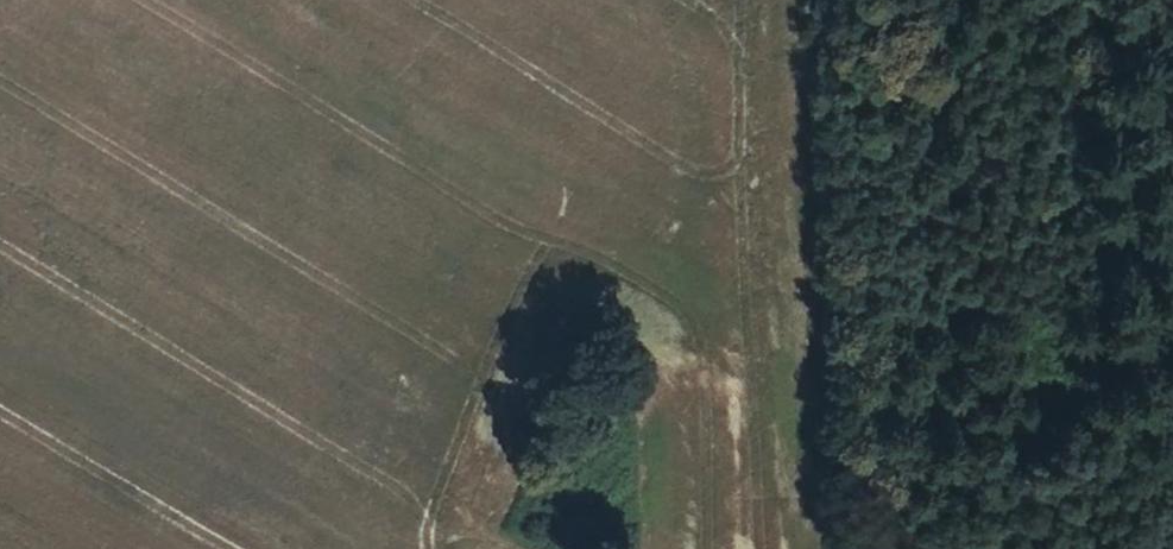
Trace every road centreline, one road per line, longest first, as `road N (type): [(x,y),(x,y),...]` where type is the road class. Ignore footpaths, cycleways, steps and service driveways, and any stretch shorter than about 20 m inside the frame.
road 1 (track): [(834,0),(821,65),(851,548)]

